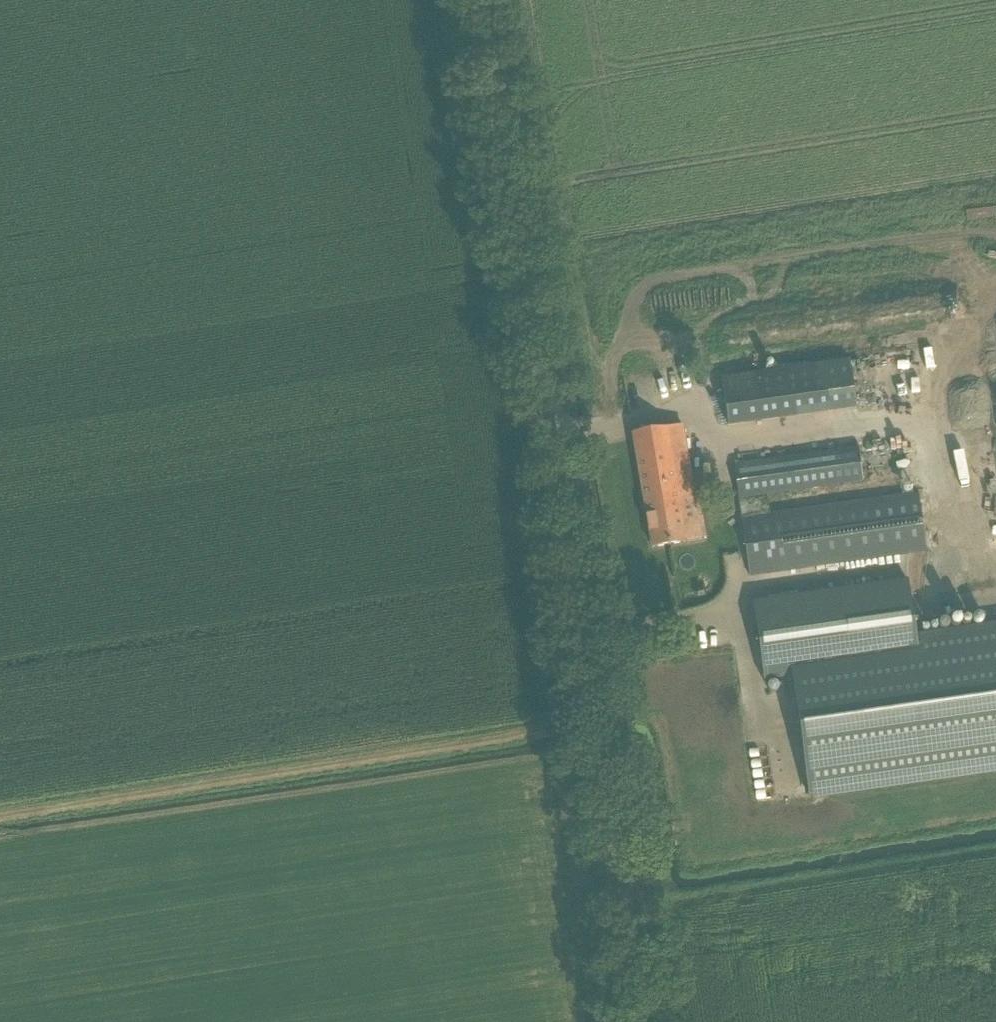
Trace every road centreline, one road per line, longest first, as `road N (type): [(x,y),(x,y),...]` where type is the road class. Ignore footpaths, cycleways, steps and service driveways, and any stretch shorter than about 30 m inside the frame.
road 1 (unclassified): [(648,1021),(483,0)]

